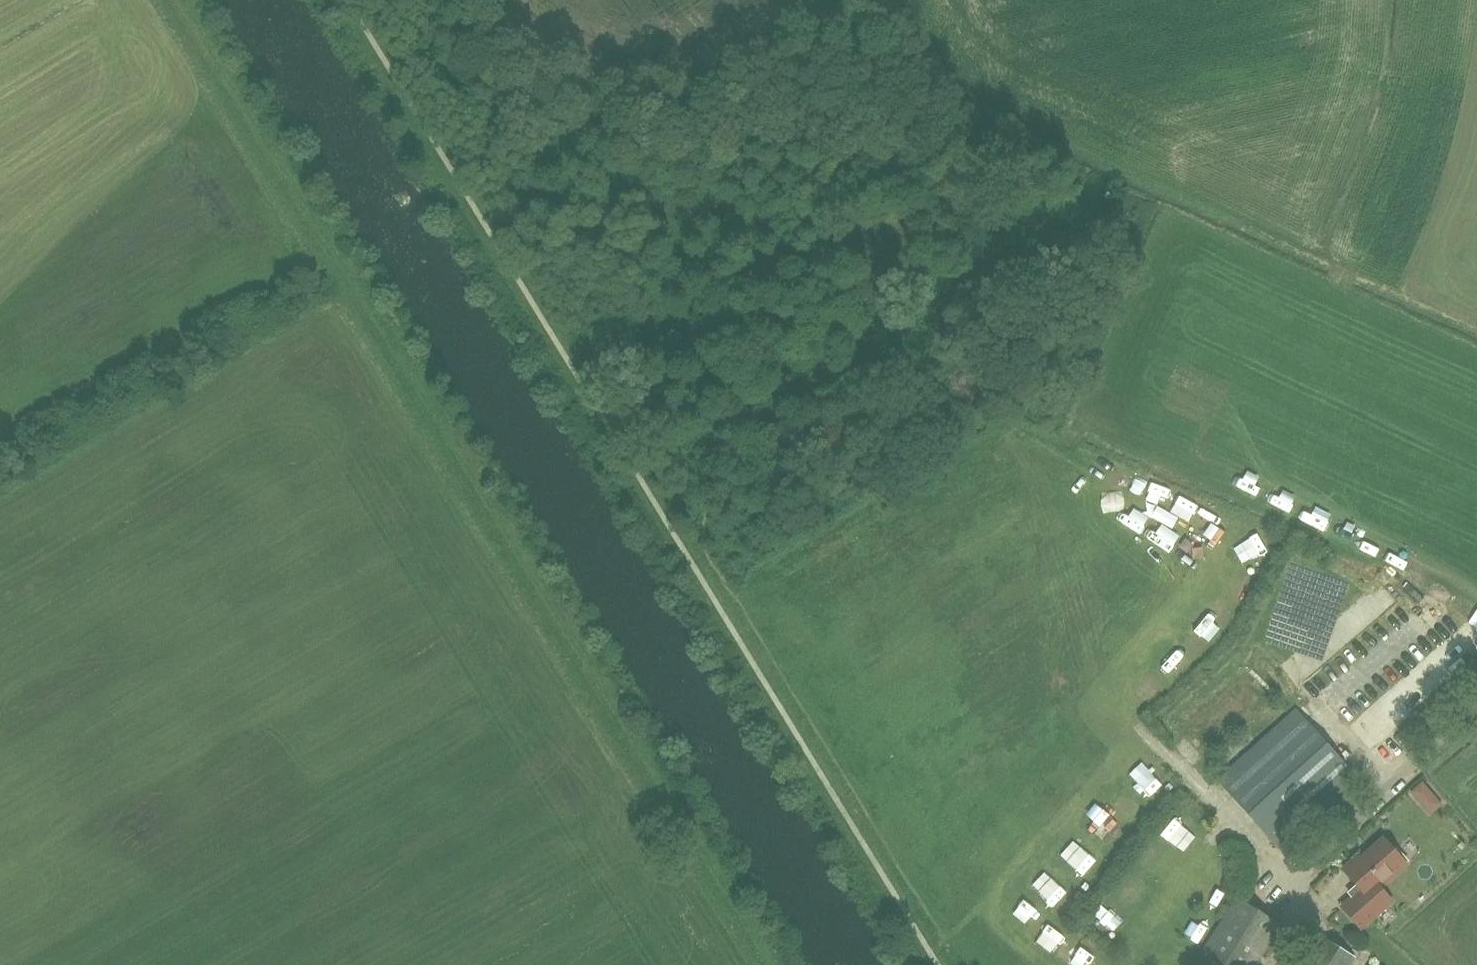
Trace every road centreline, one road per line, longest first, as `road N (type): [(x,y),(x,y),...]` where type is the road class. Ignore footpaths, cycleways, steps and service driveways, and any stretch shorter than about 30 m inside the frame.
road 1 (track): [(763,964),(171,0)]

